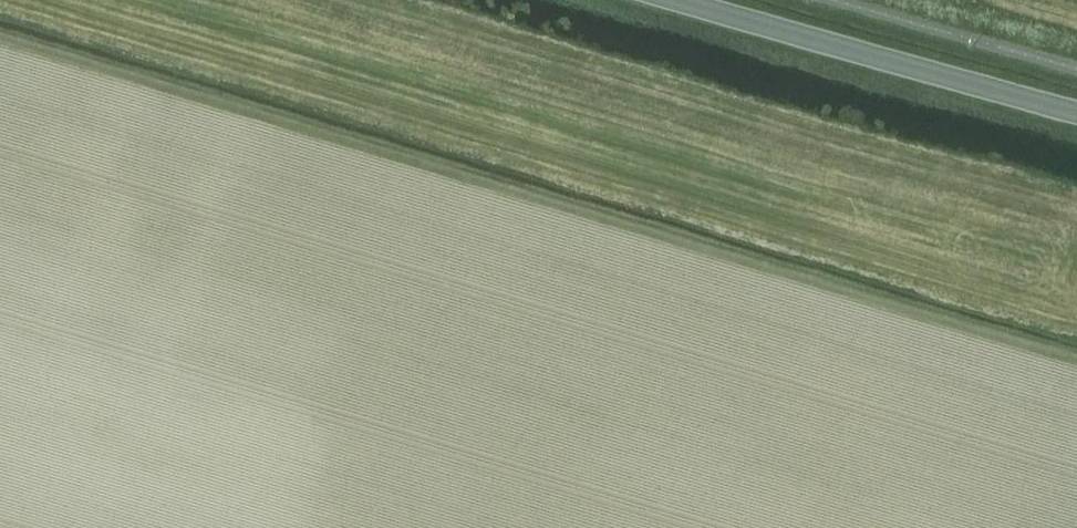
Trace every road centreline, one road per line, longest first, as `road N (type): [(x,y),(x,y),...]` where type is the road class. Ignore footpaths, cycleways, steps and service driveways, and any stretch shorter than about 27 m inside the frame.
road 1 (tertiary): [(1076,114),(674,0)]

